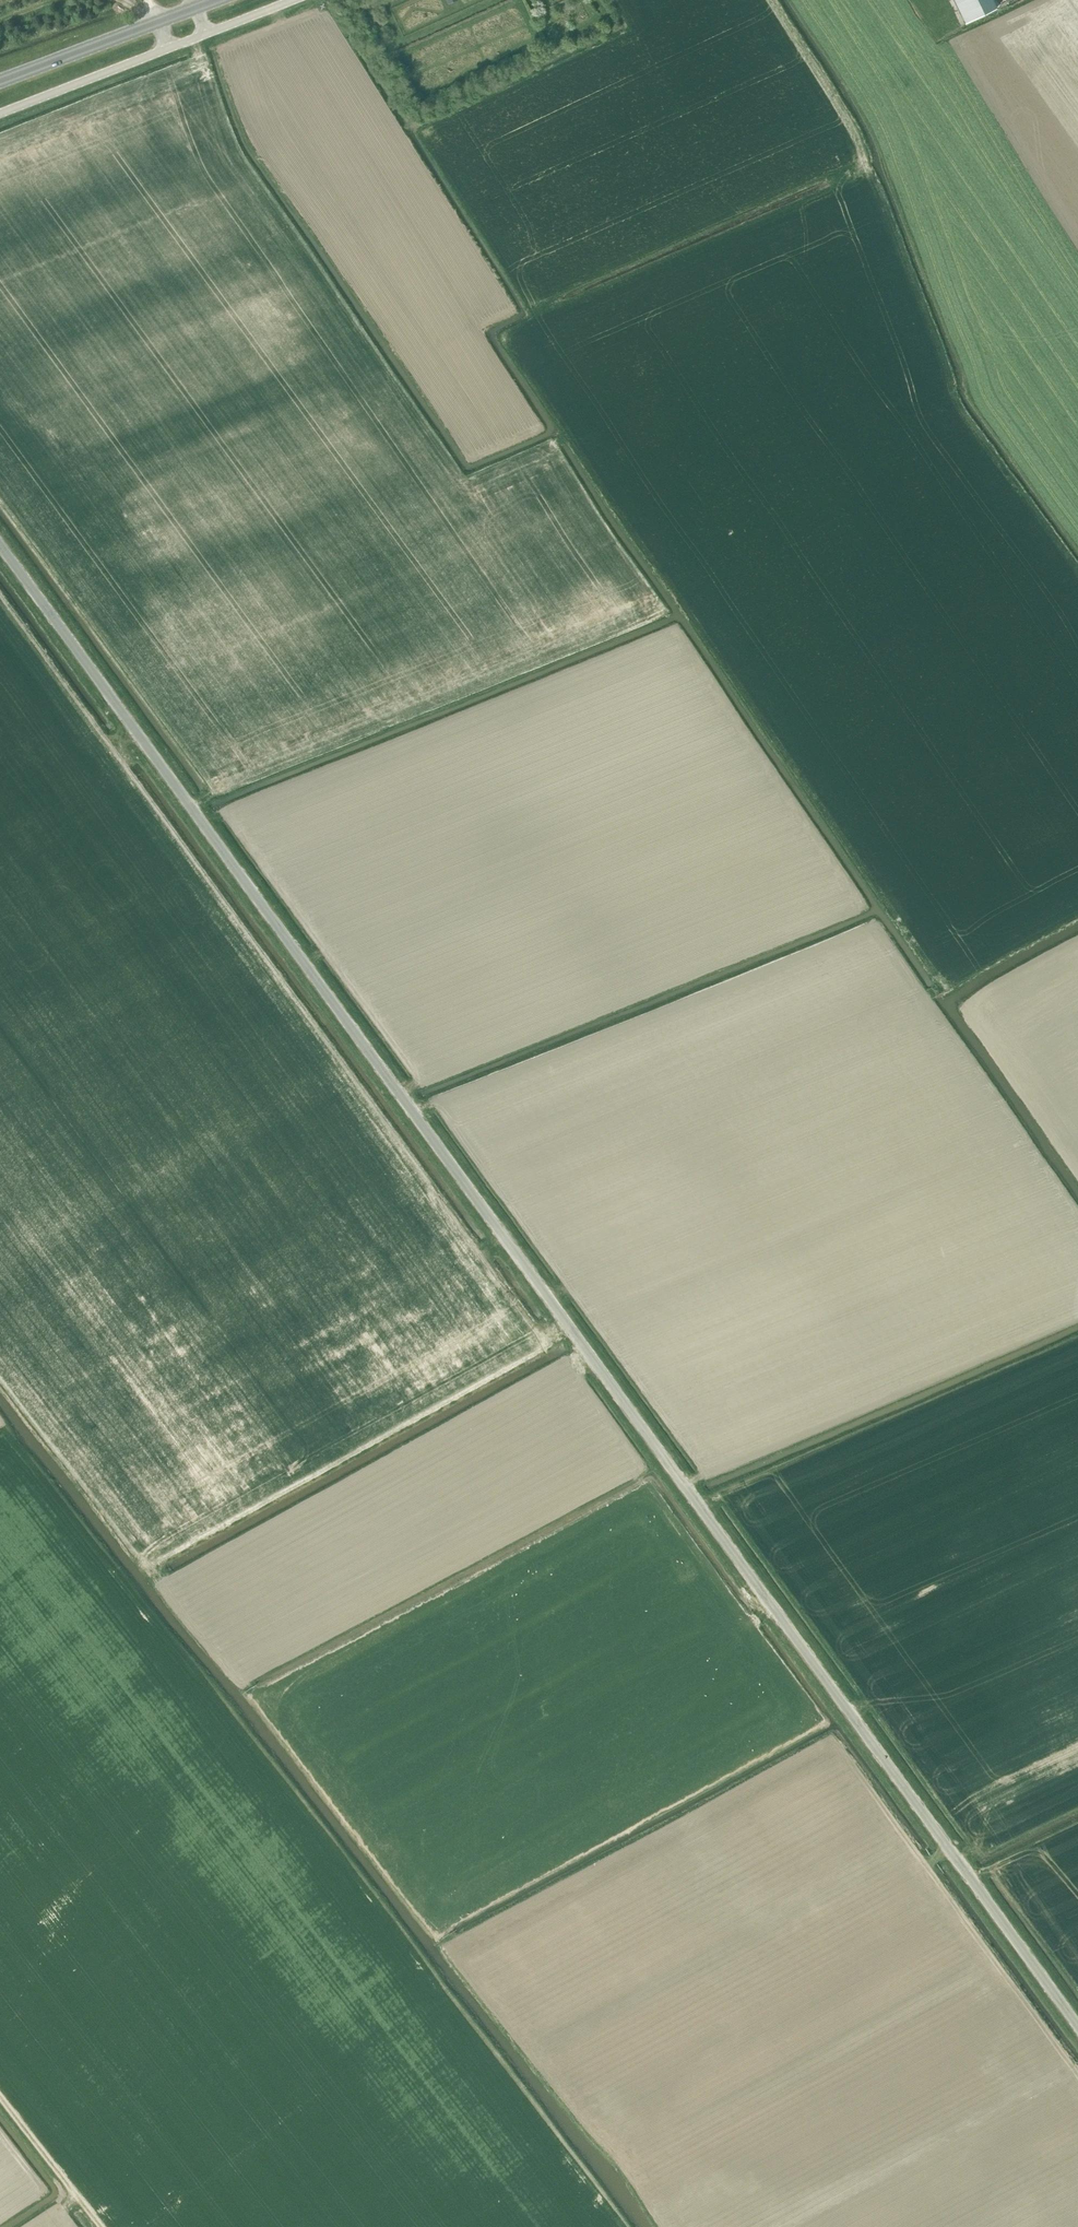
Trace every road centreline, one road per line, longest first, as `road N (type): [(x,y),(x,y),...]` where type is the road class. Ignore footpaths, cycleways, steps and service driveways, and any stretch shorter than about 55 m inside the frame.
road 1 (tertiary): [(1077,2027),(0,544)]
road 2 (unclassified): [(0,113),(290,0)]
road 3 (primary): [(0,80),(212,0)]

